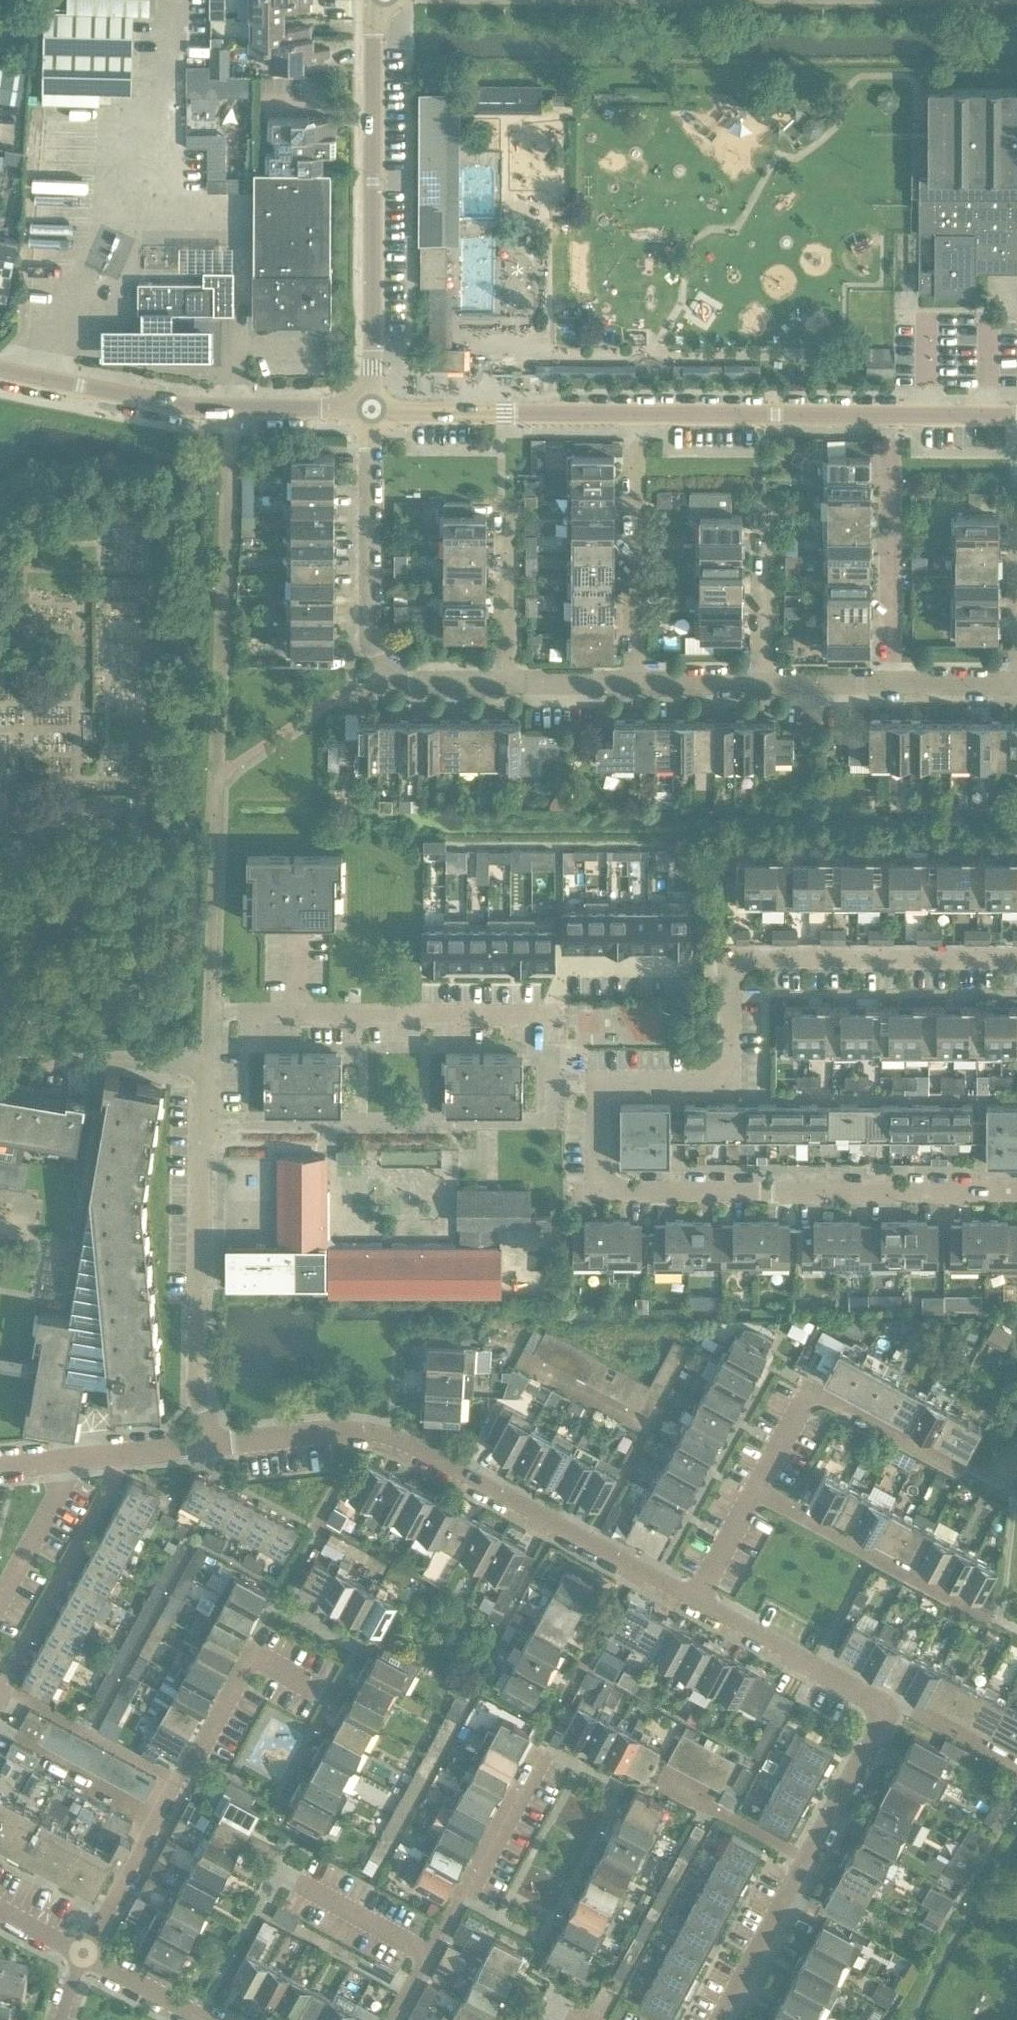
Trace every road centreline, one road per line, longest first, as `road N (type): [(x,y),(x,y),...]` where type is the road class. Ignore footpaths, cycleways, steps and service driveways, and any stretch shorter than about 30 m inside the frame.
road 1 (residential): [(201,1445),(211,1013),(551,1015)]
road 2 (residential): [(695,1600),(394,1438),(342,1433),(201,1445)]
road 3 (residential): [(1016,956),(746,958),(730,968),(728,1058),(718,1077),(596,1088)]
road 4 (residential): [(1016,1192),(616,1191),(603,1186),(591,1158),(596,1088)]
road 5 (tertiary): [(372,409),(375,0)]
road 6 (tertiary): [(372,409),(192,405),(0,368)]
road 7 (residential): [(641,417),(1016,416)]
road 8 (residential): [(723,2019),(876,1730),(879,1709)]
road 9 (residential): [(84,1954),(252,1654)]
road 10 (residential): [(393,2019),(541,1748)]
road 11 (residential): [(970,1474),(811,1389),(755,1491)]
road 12 (residential): [(372,683),(372,409)]
road 13 (residential): [(996,1619),(755,1491)]
road 14 (residential): [(372,409),(641,417)]
road 15 (residential): [(642,684),(641,417)]
road 16 (residential): [(879,1709),(870,1695),(695,1600)]
road 17 (residential): [(201,1445),(0,1469)]
road 18 (residential): [(893,685),(892,503)]
road 19 (residential): [(757,685),(756,507)]
road 20 (residential): [(504,682),(507,511)]
road 21 (residential): [(1016,685),(1016,531)]
road 22 (residential): [(1016,1765),(909,1707),(879,1709)]
road 23 (residential): [(84,1954),(208,2019)]
road 24 (residential): [(504,682),(642,684)]
road 25 (residential): [(757,685),(893,685)]
road 26 (residential): [(372,683),(504,682)]
road 27 (residential): [(755,1491),(695,1600)]
road 28 (residential): [(893,685),(1016,685)]

